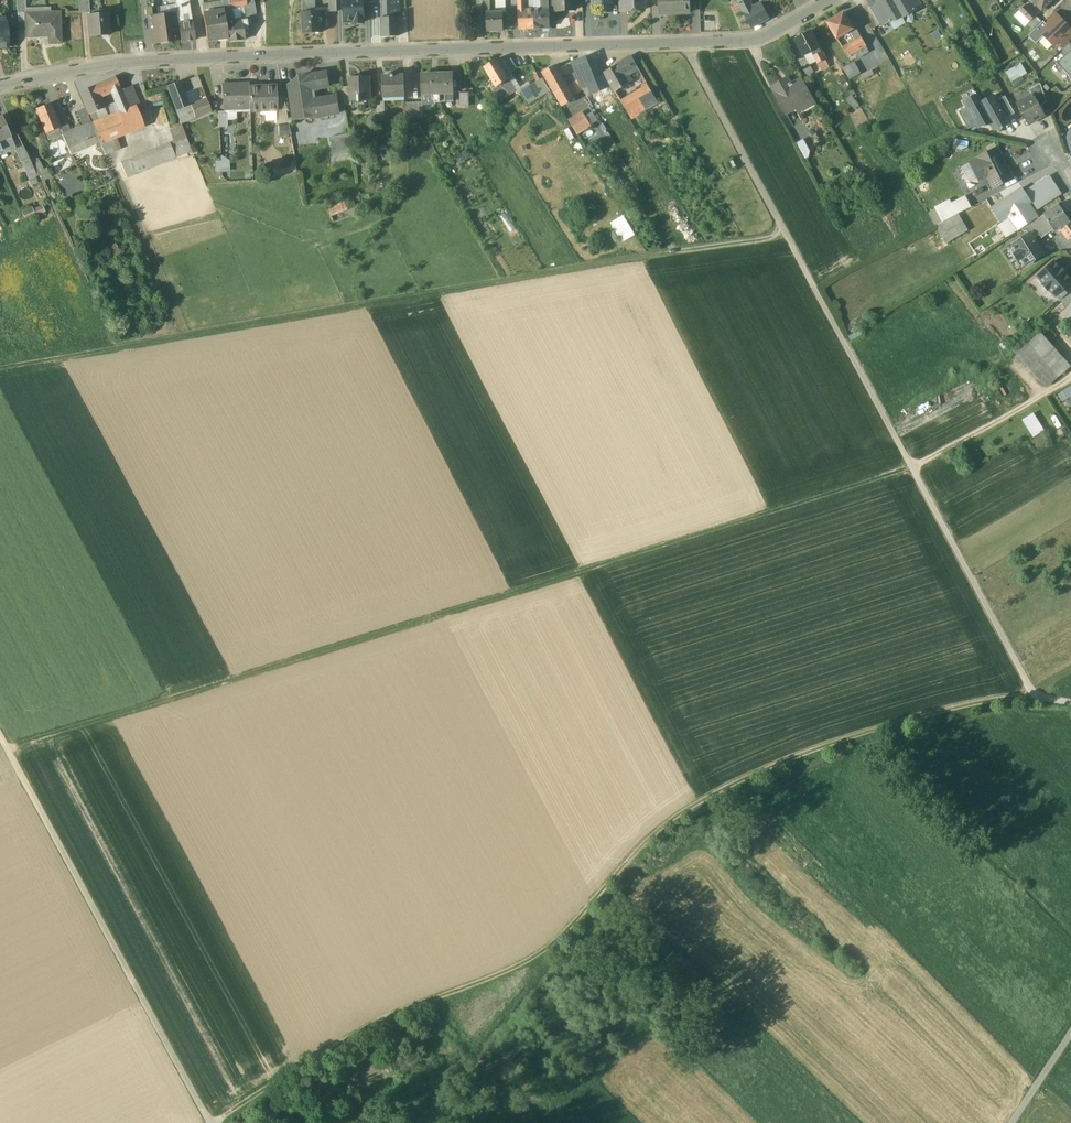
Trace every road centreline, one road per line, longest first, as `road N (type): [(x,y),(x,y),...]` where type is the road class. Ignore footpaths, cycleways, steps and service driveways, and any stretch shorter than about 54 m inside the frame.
road 1 (track): [(1070,377),(913,467),(775,520),(13,757)]
road 2 (track): [(1037,701),(936,720),(741,789),(670,833),(537,966),(360,1044),(228,1122)]
road 3 (unclassified): [(0,87),(140,60),(758,39),(828,0)]
road 4 (track): [(684,42),(1037,701),(1070,707)]
road 5 (track): [(1,377),(683,252)]
road 6 (track): [(212,1122),(0,732)]
road 7 (track): [(783,231),(683,252),(620,160)]

